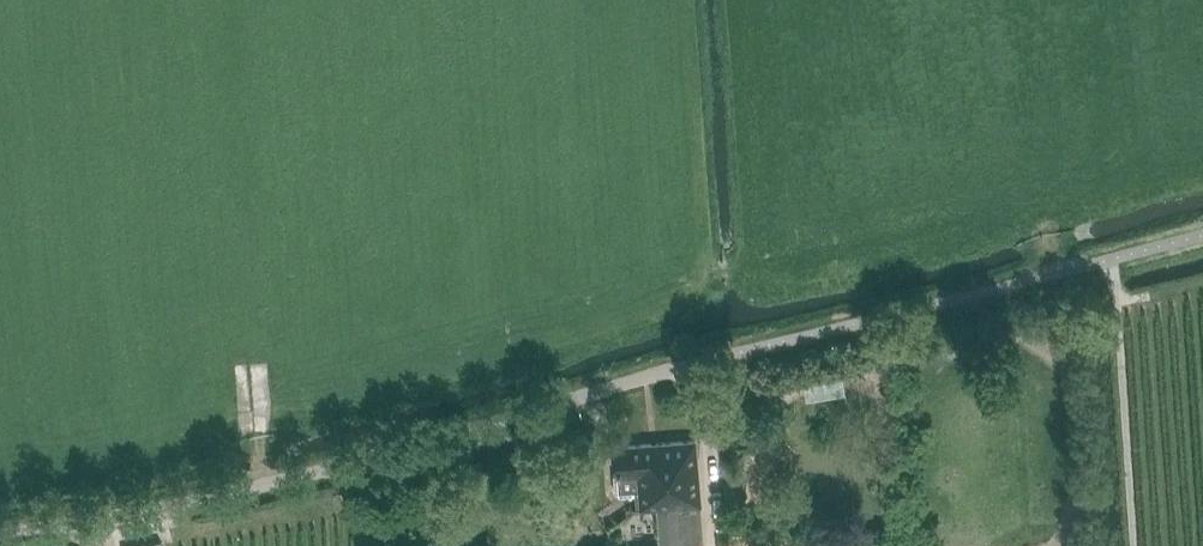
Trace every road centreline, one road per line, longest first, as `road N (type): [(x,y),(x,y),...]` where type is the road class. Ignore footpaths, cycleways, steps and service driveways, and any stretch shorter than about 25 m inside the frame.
road 1 (unclassified): [(0,537),(145,515),(720,361)]
road 2 (track): [(1111,261),(1133,545)]

